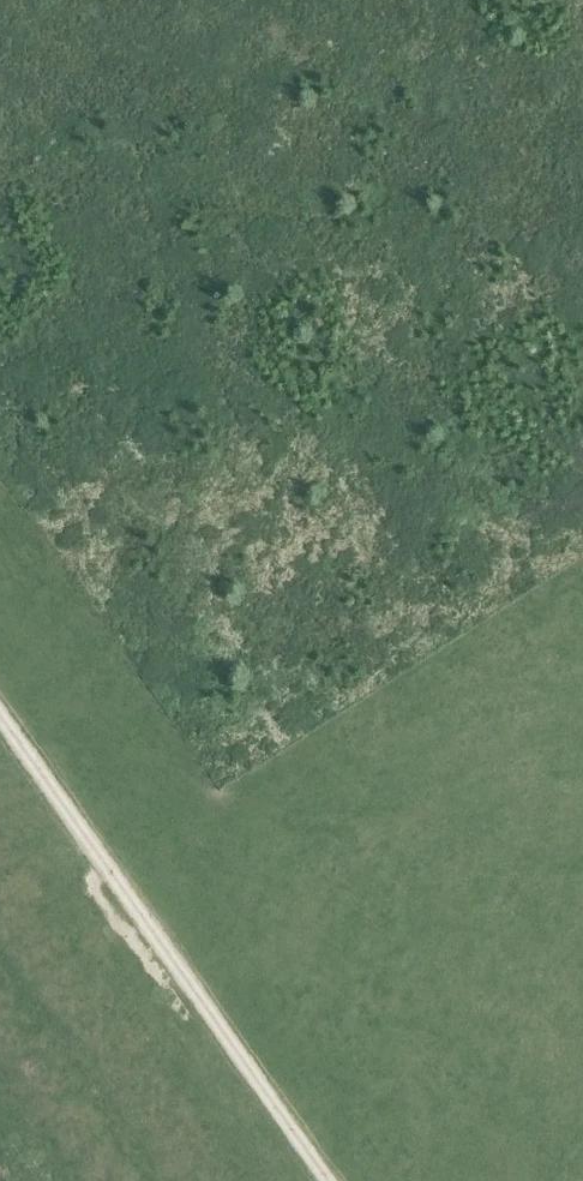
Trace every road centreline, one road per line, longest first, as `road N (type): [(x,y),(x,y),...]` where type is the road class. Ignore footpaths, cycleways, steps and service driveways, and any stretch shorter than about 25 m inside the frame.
road 1 (track): [(333,1180),(0,714)]

